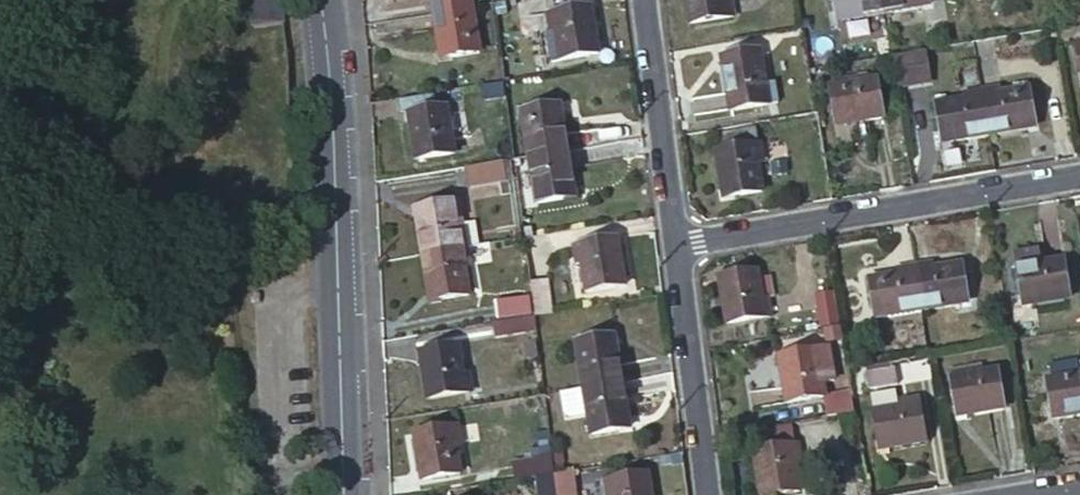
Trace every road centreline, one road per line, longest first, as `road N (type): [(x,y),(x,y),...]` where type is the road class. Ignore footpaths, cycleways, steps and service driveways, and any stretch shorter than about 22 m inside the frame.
road 1 (residential): [(321,0),(345,494)]
road 2 (residential): [(676,247),(1079,175)]
road 3 (residential): [(646,0),(676,247)]
road 4 (residential): [(676,247),(703,494)]

